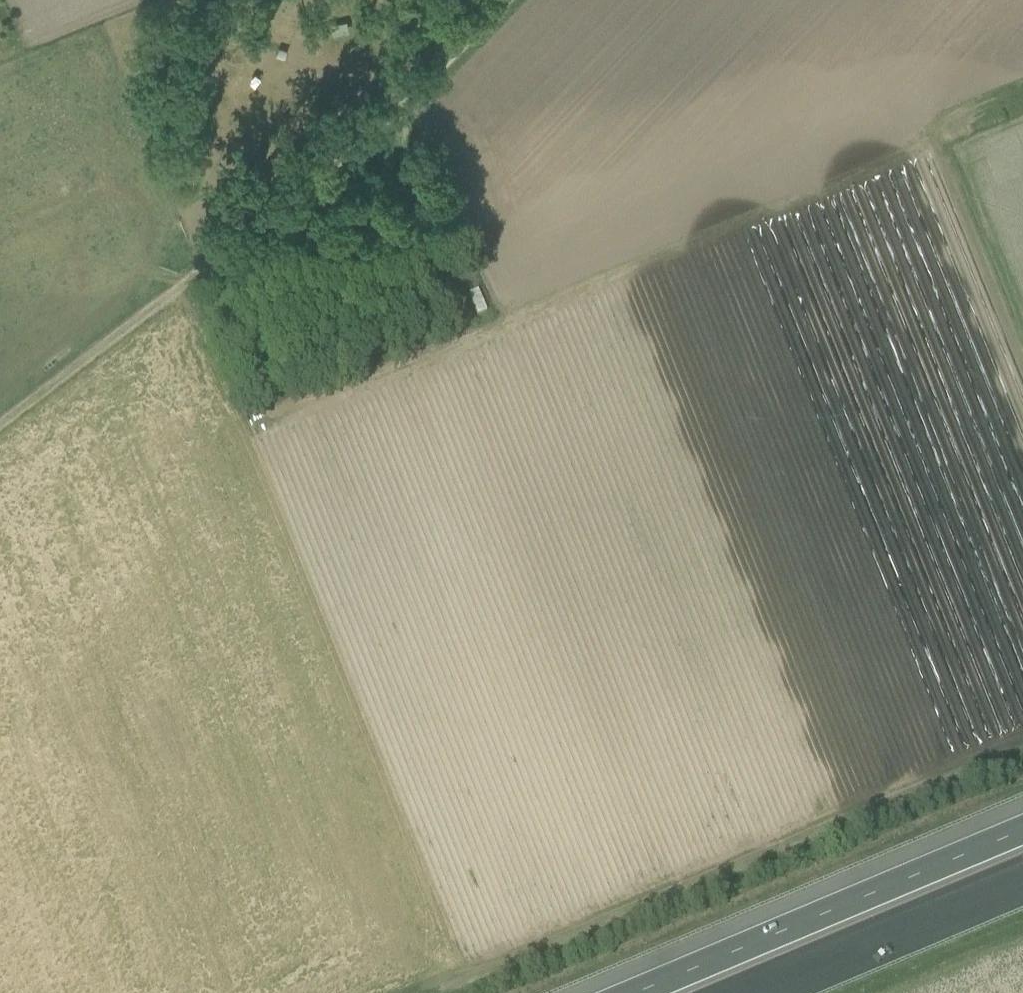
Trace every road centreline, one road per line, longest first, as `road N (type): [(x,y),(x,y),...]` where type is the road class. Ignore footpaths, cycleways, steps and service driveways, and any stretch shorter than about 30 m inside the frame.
road 1 (track): [(468,972),(1022,741)]
road 2 (motorway): [(1022,831),(634,992)]
road 3 (track): [(506,0),(396,112),(198,281)]
road 4 (motorway): [(743,992),(1022,876)]
road 5 (track): [(0,428),(198,281)]

